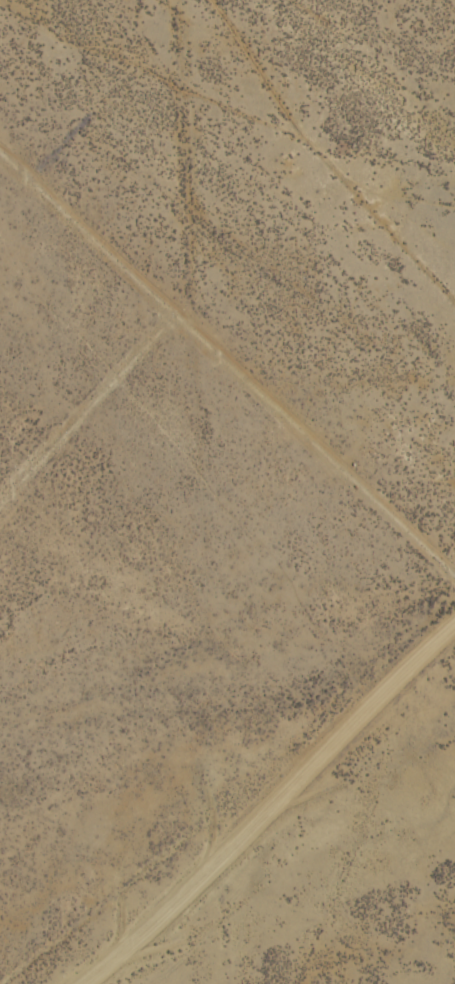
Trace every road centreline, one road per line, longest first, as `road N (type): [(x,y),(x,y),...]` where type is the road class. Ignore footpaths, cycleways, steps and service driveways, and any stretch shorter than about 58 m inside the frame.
road 1 (track): [(454,667),(81,983)]

